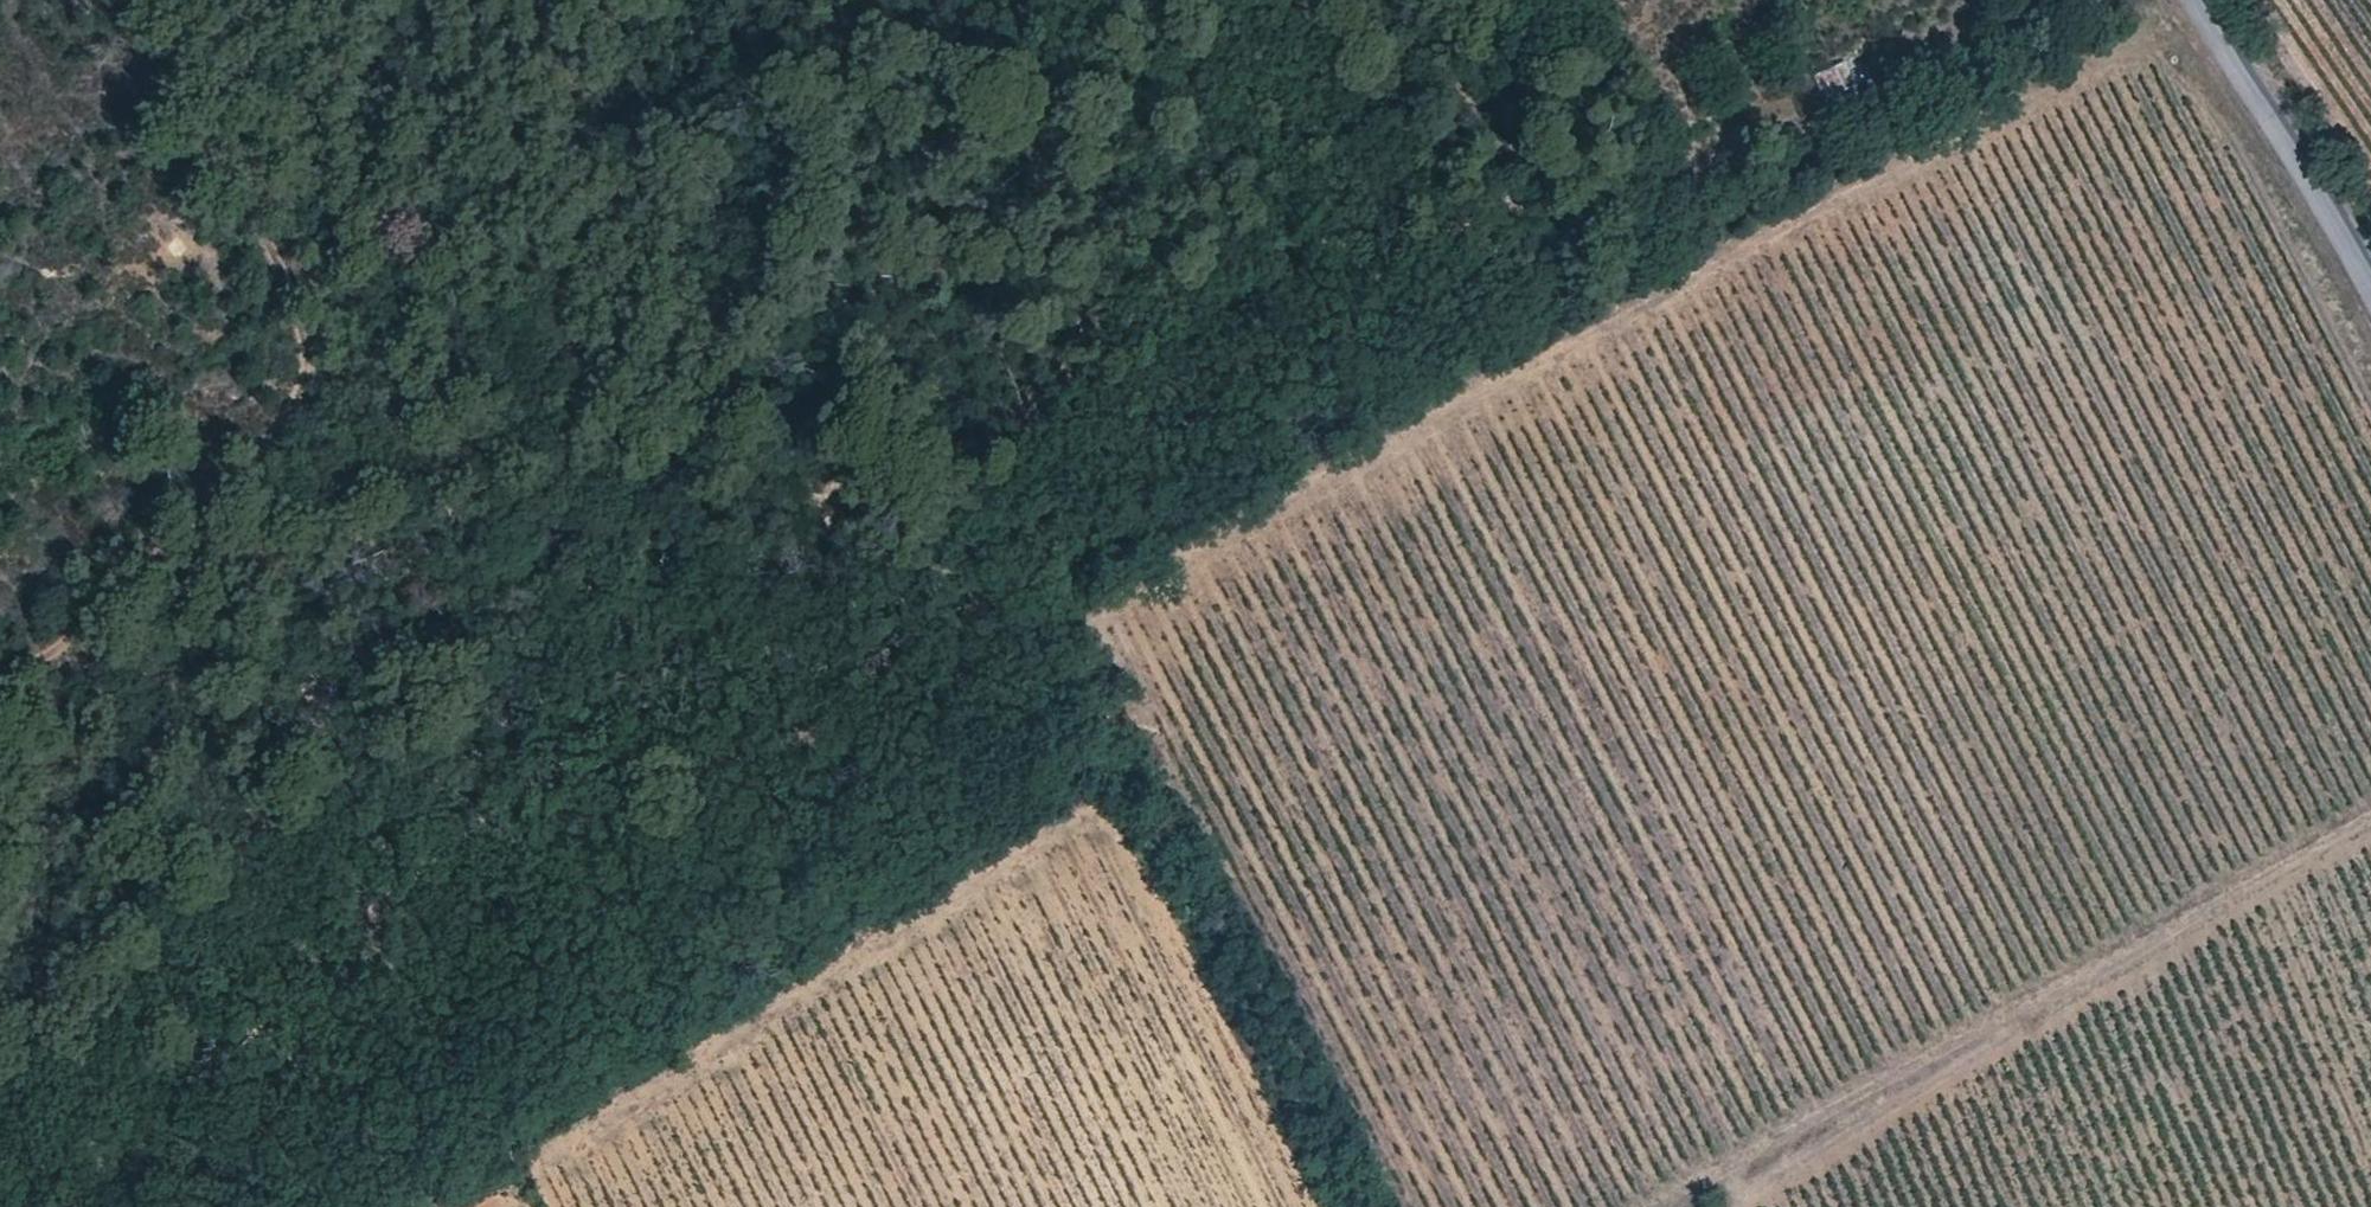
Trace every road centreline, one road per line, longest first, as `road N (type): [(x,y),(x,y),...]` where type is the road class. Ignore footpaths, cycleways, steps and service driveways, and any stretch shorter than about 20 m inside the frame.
road 1 (track): [(364,1206),(1114,731)]
road 2 (unclassified): [(2370,276),(2198,0)]

